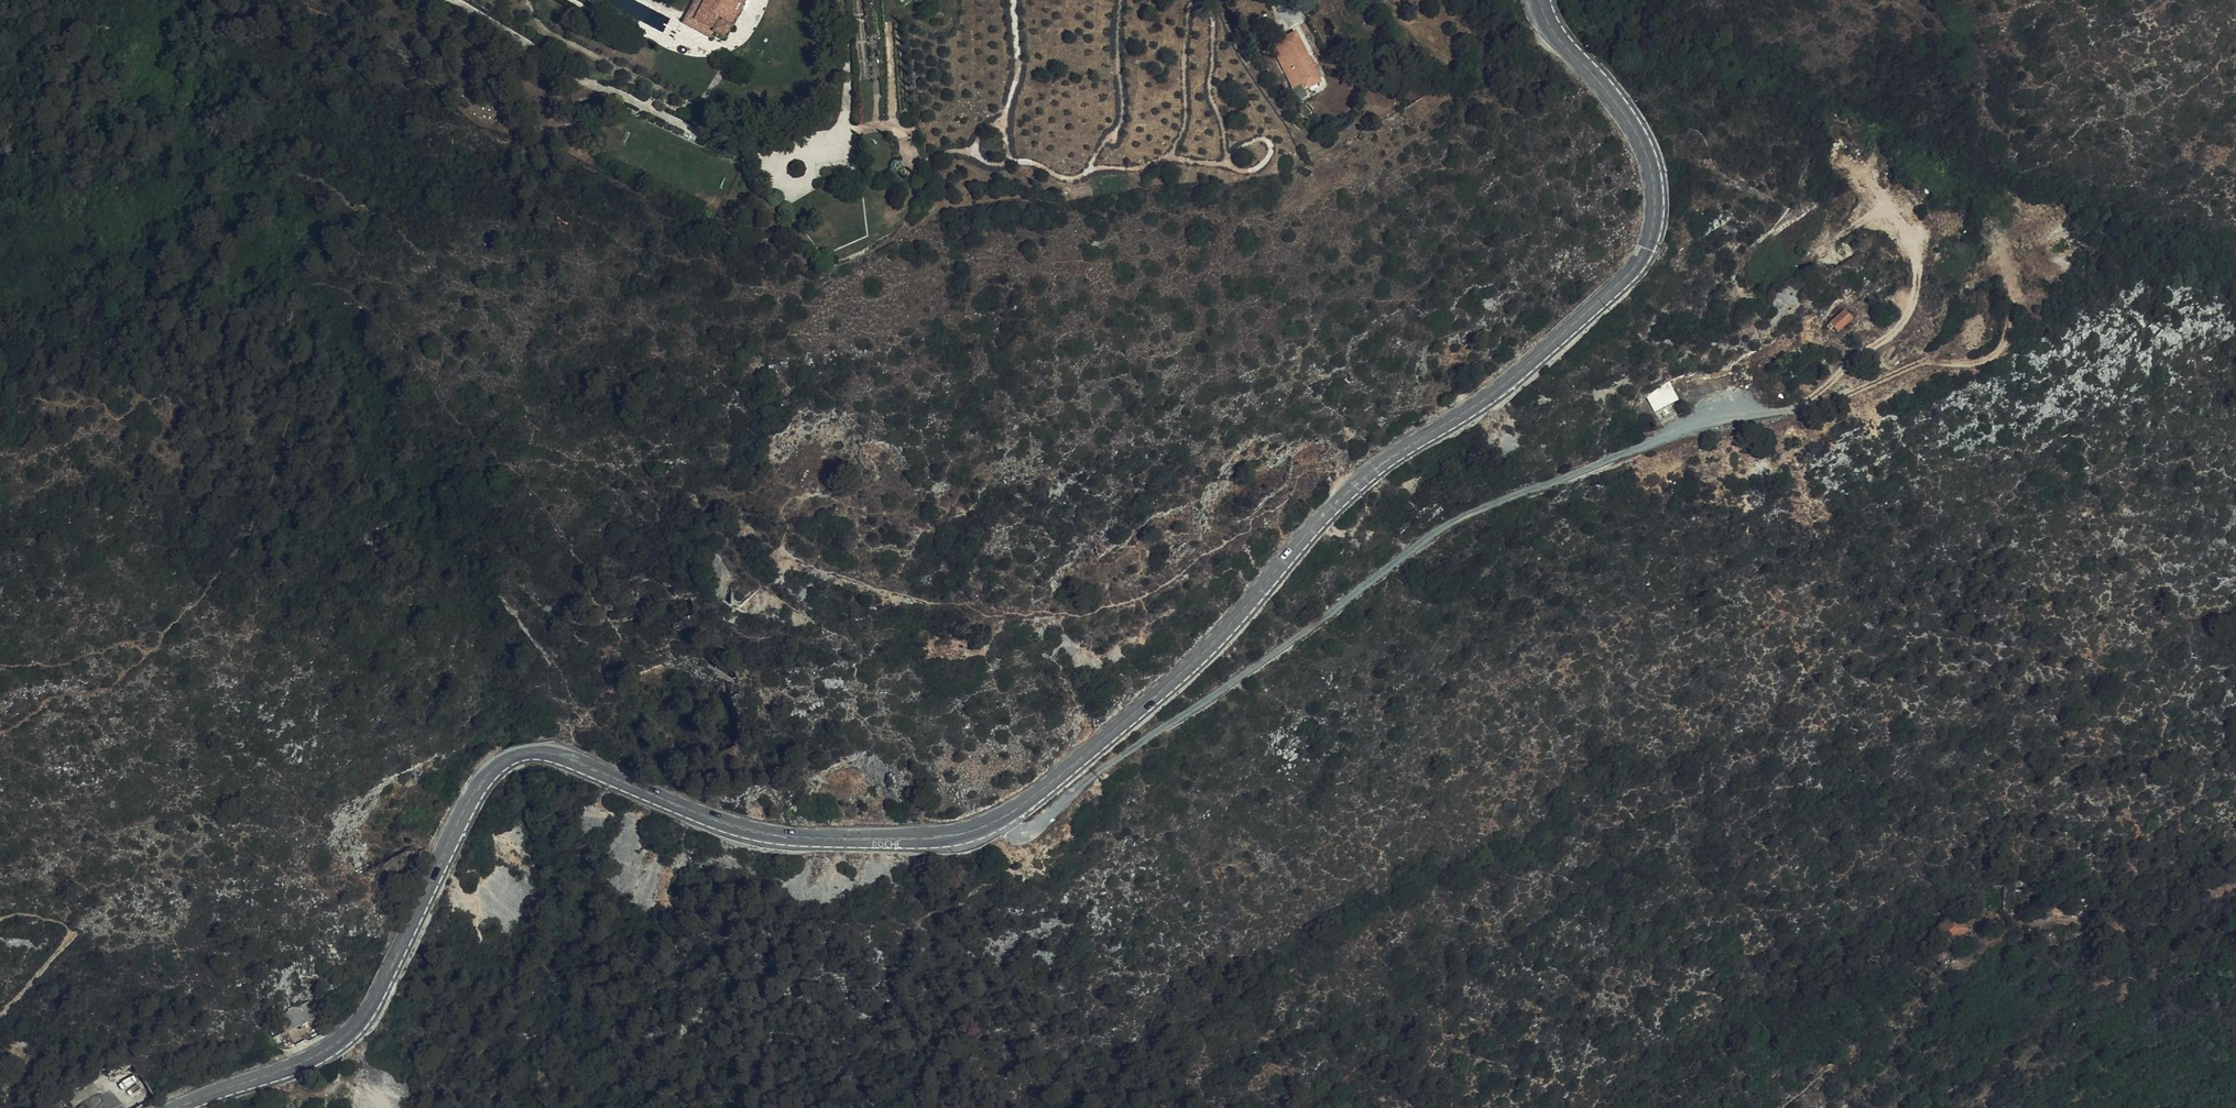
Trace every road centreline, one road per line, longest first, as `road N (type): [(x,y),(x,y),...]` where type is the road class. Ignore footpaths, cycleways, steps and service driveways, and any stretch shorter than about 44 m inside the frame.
road 1 (secondary): [(177,1107),(298,1063),(354,1030),(468,805),(491,771),(521,755),(556,756),(777,838),(947,836),(1003,817),(1056,779),(1196,660),(1352,487),(1497,389),(1644,253),(1655,195),(1646,152),(1539,0)]
road 2 (track): [(840,132),(898,129),(932,153),(1014,160),(1066,181),(1170,159),(1227,164)]
road 3 (track): [(1779,412),(1812,399),(1905,320),(1920,262),(1904,226)]

